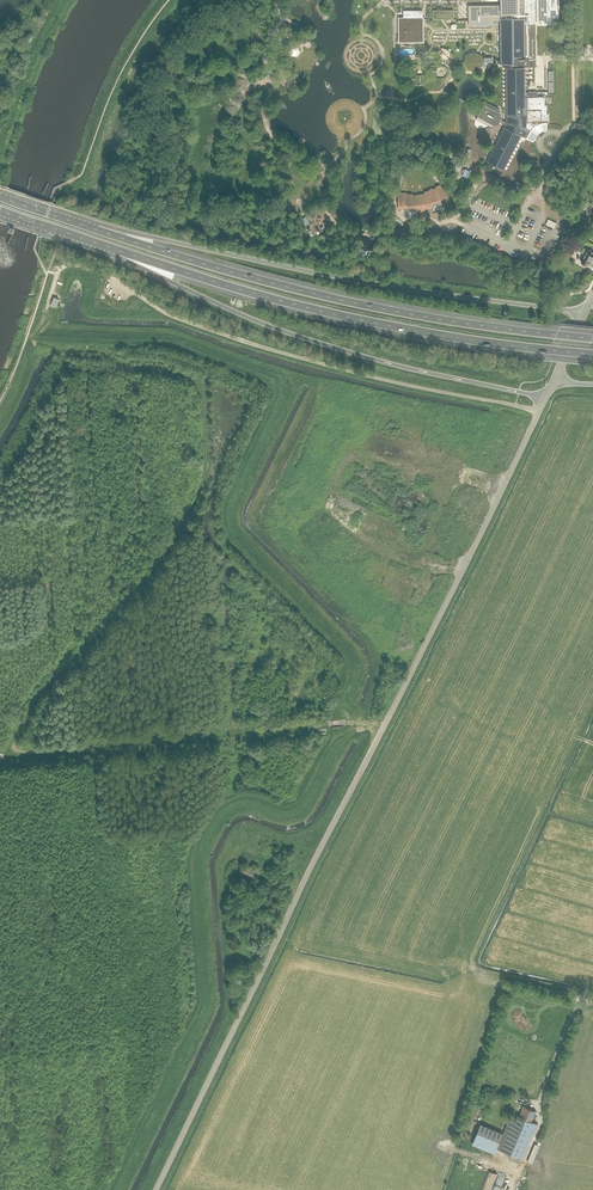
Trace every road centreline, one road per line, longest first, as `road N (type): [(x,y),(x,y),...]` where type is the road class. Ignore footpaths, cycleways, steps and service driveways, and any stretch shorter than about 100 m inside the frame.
road 1 (tertiary): [(157,1189),(546,399)]
road 2 (track): [(26,339),(105,352),(125,367),(195,381),(207,467),(165,558),(64,668),(0,756)]
road 3 (motorway): [(592,339),(336,299),(98,230)]
road 4 (motorway): [(584,314),(409,291),(98,230)]
road 5 (motorway): [(120,251),(336,315),(592,355)]
road 6 (motorway): [(120,251),(284,332),(546,399)]
road 7 (track): [(0,757),(346,723),(383,728)]
road 8 (motorway): [(0,211),(120,251)]
road 9 (track): [(471,968),(580,995),(584,1002)]

